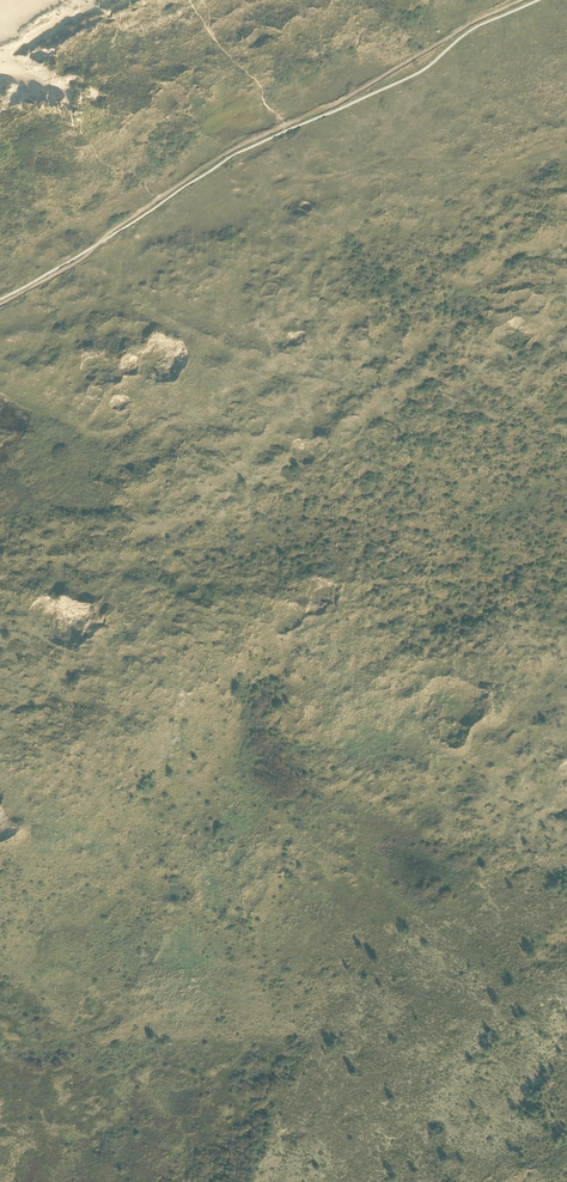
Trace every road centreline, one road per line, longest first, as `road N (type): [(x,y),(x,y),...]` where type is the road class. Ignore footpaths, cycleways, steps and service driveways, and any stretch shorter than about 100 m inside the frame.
road 1 (track): [(522,0),(344,100),(227,153),(109,232),(94,251),(0,305)]

